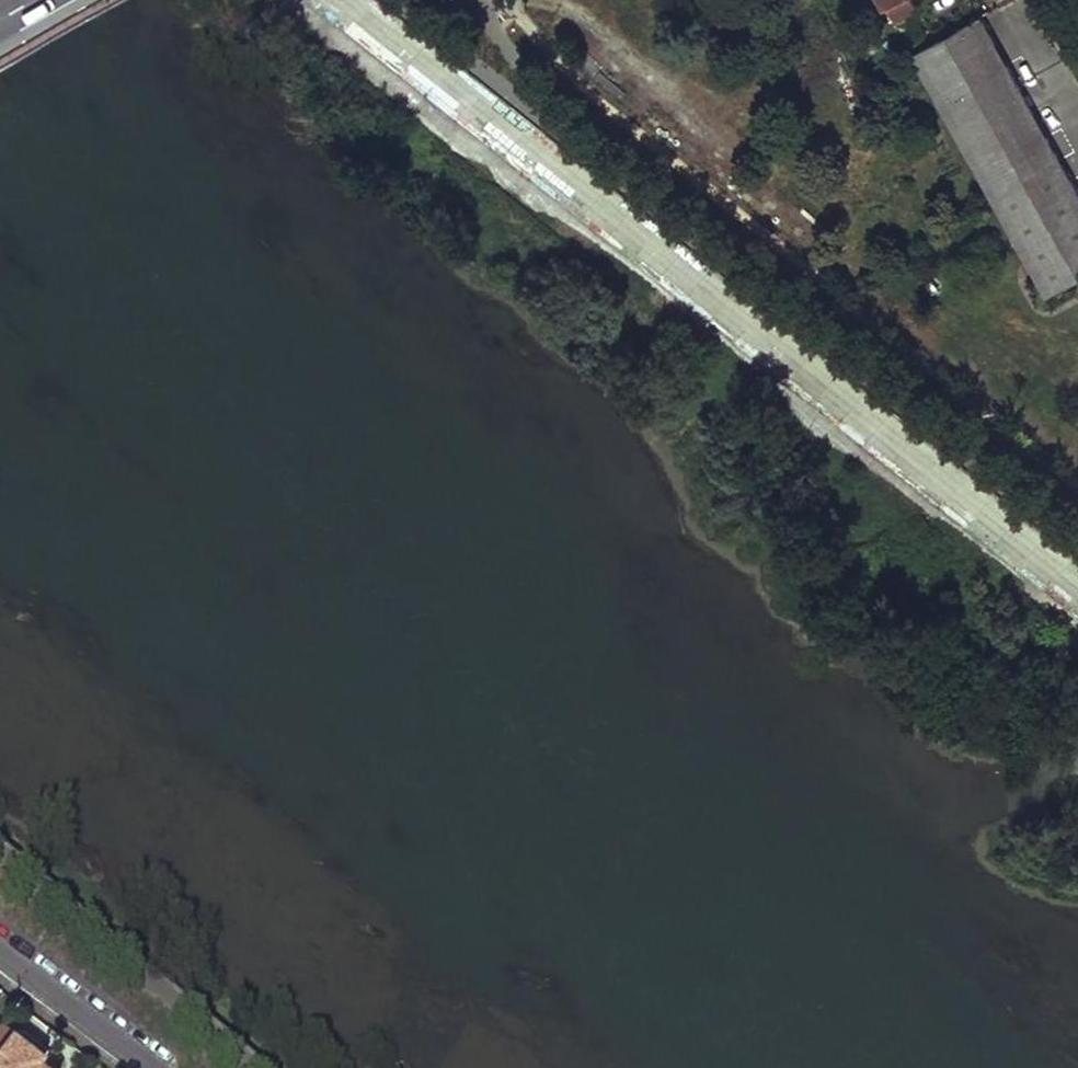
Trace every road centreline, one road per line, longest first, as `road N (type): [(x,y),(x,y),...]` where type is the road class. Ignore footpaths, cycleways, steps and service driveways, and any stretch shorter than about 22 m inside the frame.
road 1 (tertiary): [(156,1067),(0,948)]

